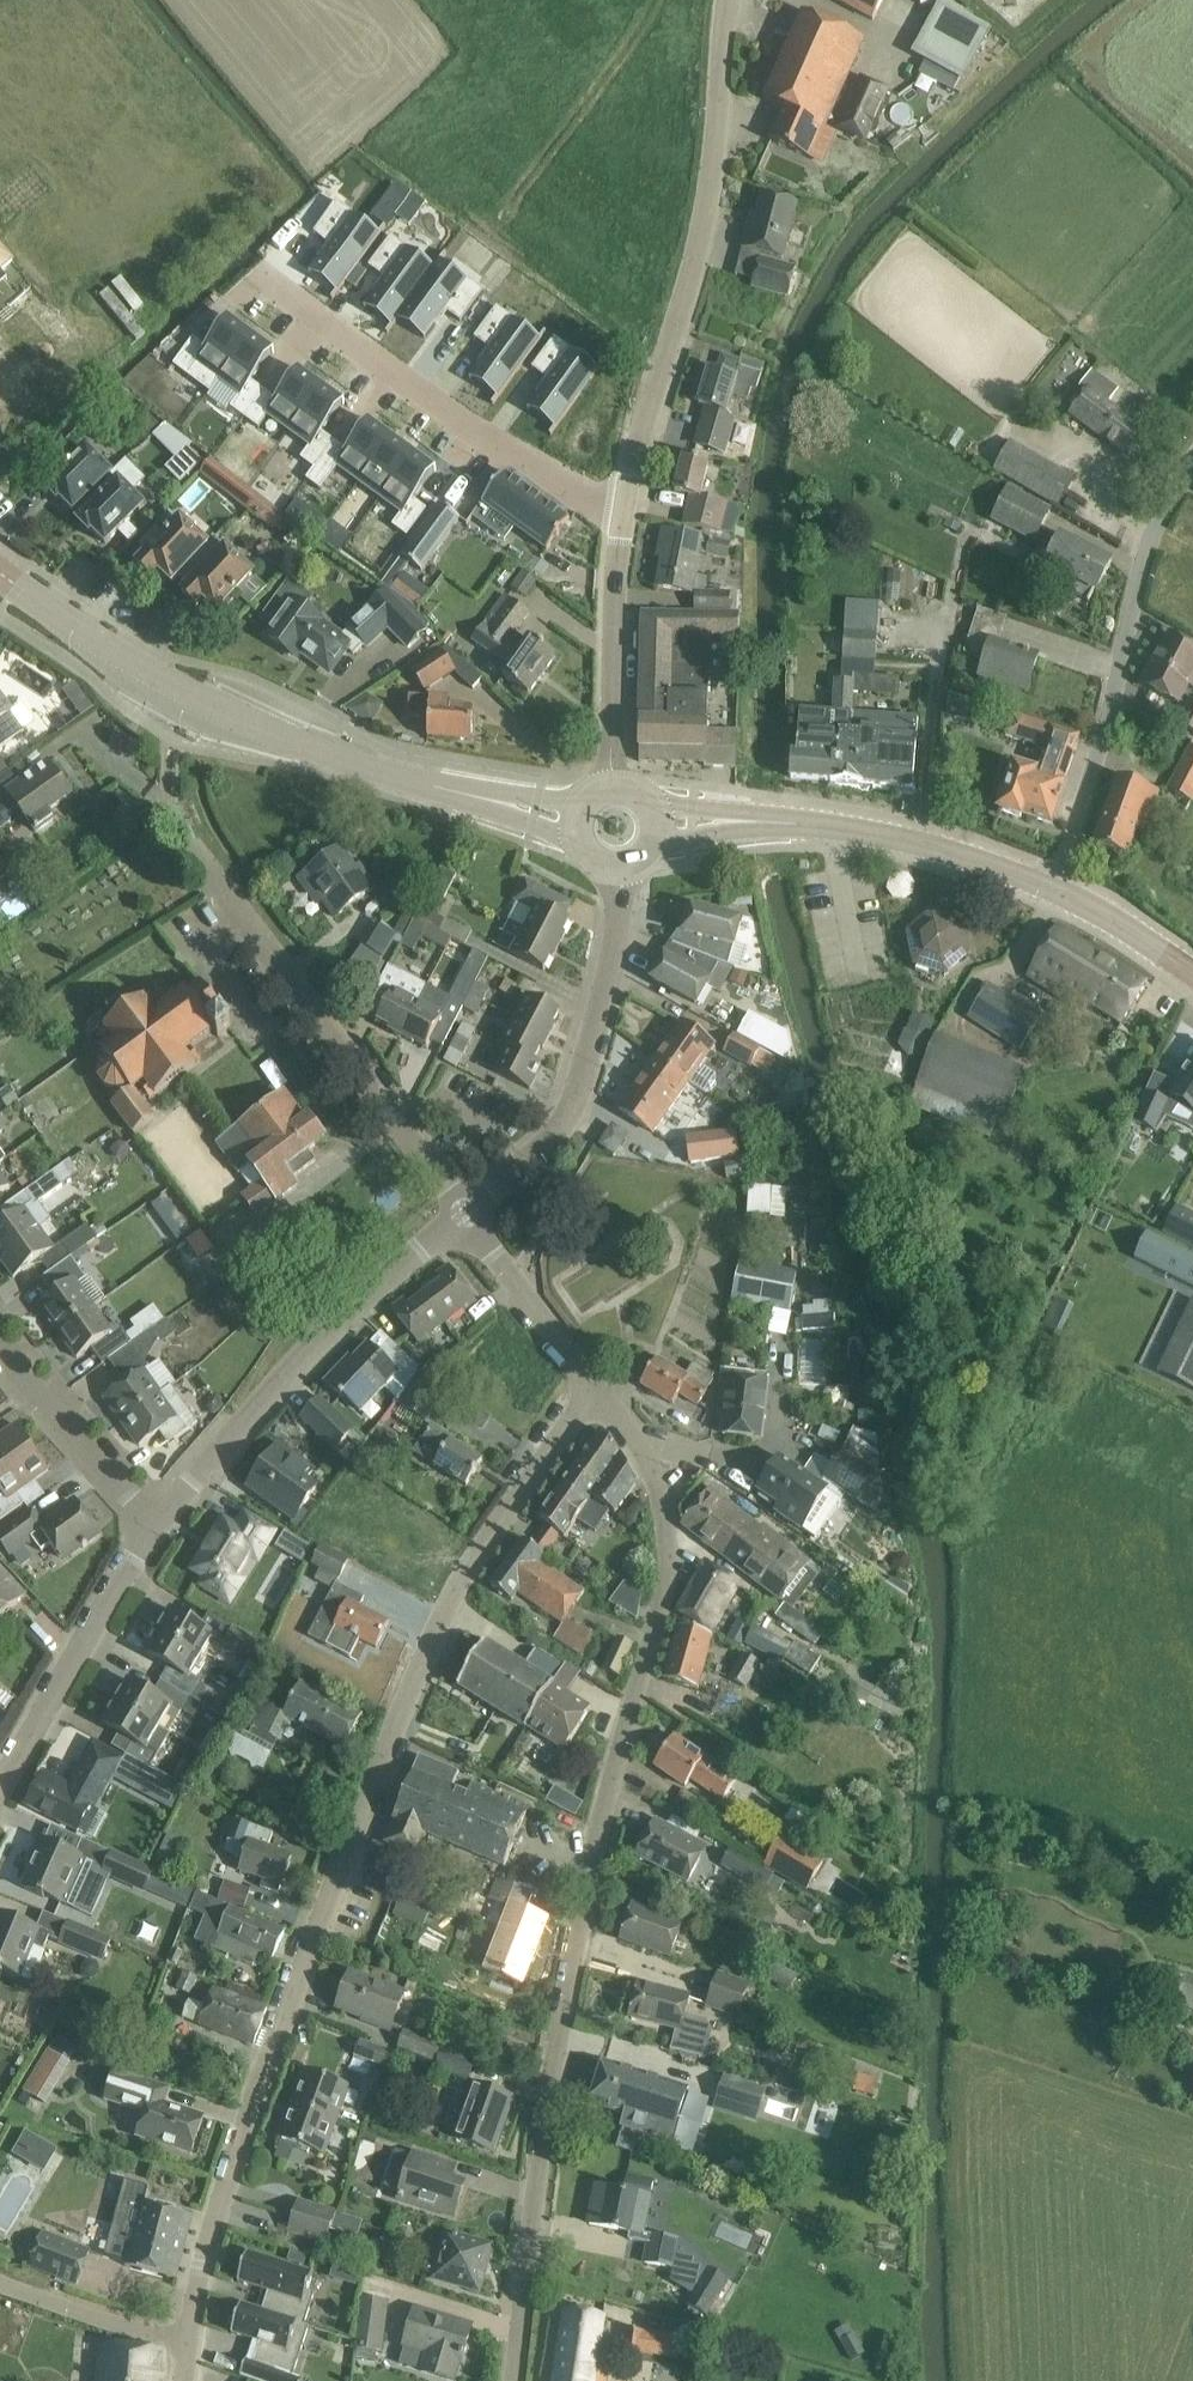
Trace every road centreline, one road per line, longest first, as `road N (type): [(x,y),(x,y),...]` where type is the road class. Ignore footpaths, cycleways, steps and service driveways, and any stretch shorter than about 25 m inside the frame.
road 1 (unclassified): [(189,2340),(229,2170),(380,1761),(458,1586),(594,1386)]
road 2 (residential): [(512,2380),(578,1925),(666,1574),(651,1469),(594,1386)]
road 3 (tertiary): [(576,819),(344,757),(215,704),(0,571)]
road 4 (tertiary): [(623,509),(699,240),(728,0)]
road 5 (unclassified): [(465,1211),(193,849)]
road 6 (unclassified): [(1054,887),(1136,584),(1192,461)]
road 7 (residential): [(245,275),(509,450),(623,509)]
road 8 (tertiary): [(155,1523),(349,1308),(465,1211)]
road 9 (tertiary): [(1054,887),(839,826),(654,818)]
road 10 (tertiary): [(465,1211),(554,1131),(571,1101),(615,939),(617,865)]
road 11 (tertiary): [(0,1786),(155,1523)]
road 12 (tertiary): [(615,786),(623,509)]
road 13 (residential): [(155,1523),(0,1349)]
road 14 (unclassified): [(594,1386),(465,1211)]
road 15 (unclassified): [(189,2340),(0,2282)]
road 16 (tertiary): [(1192,973),(1054,887)]

